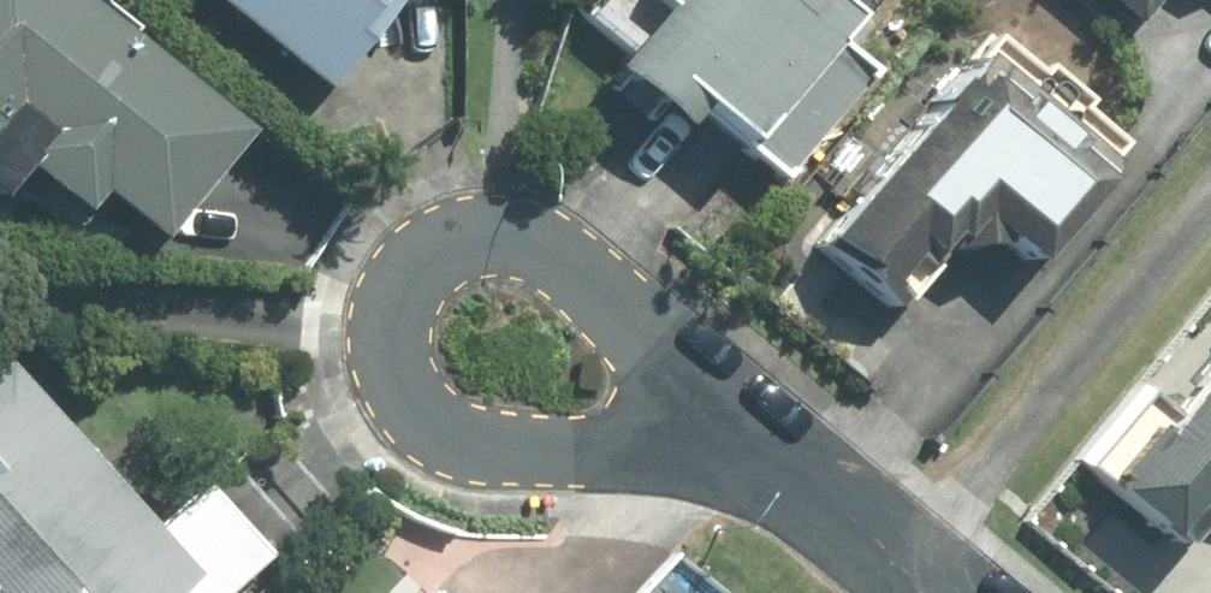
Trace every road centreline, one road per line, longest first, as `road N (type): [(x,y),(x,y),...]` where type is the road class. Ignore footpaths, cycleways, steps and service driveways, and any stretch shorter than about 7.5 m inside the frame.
road 1 (residential): [(750,453),(527,453),(430,427),(395,346),(417,278)]
road 2 (residential): [(417,278),(490,244),(561,252),(750,453)]
road 3 (residential): [(750,453),(871,529),(946,592)]

